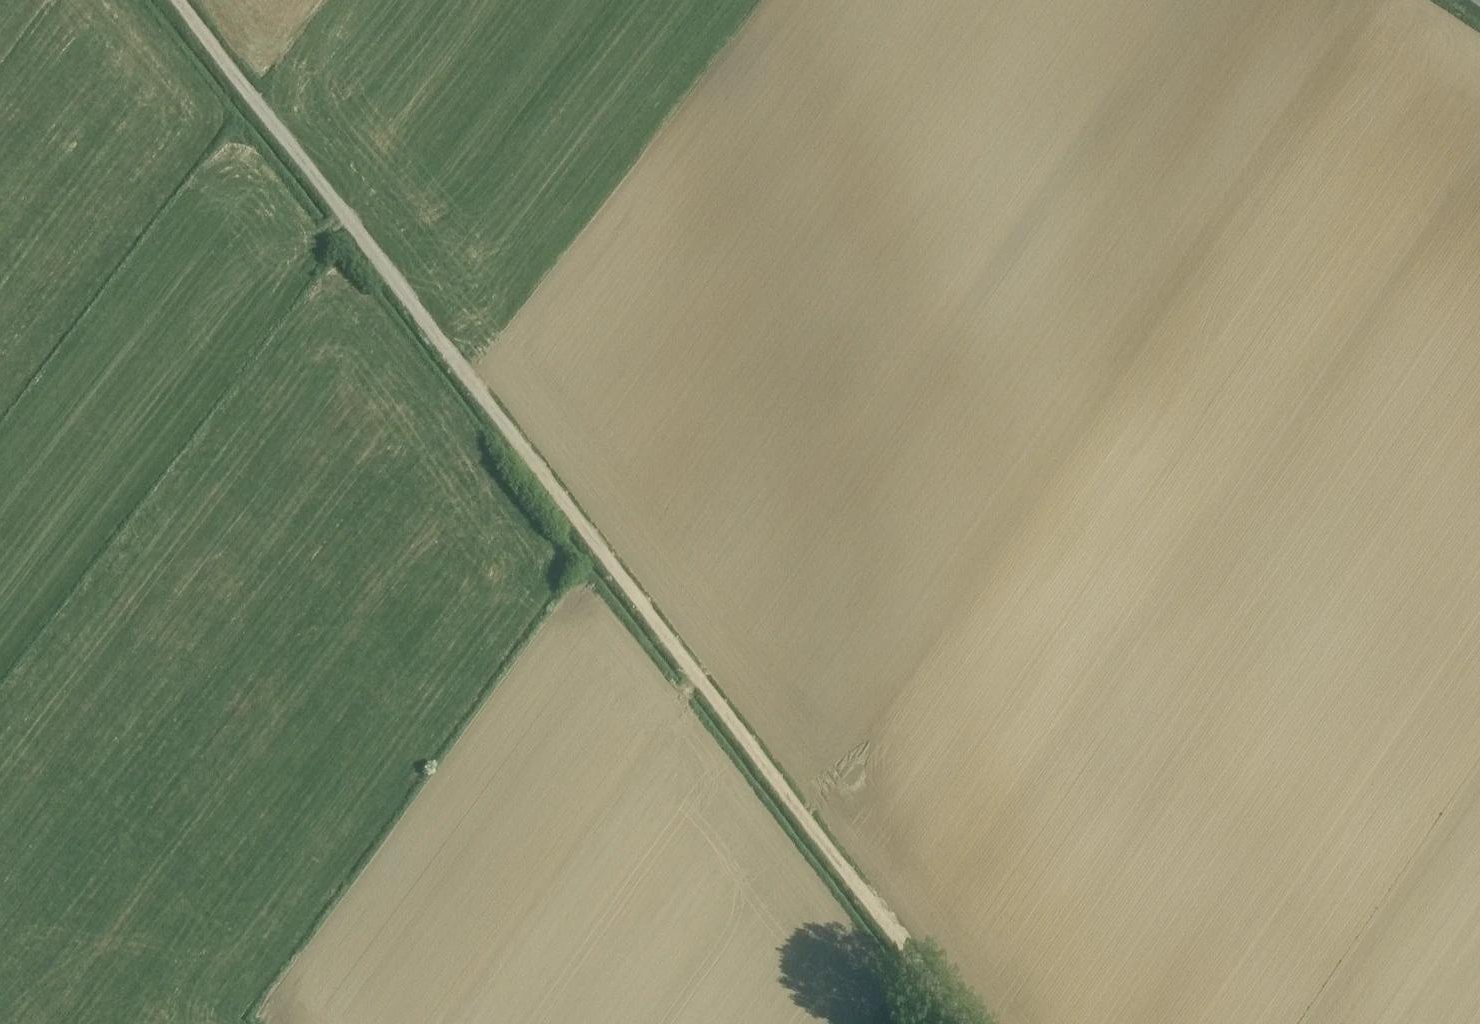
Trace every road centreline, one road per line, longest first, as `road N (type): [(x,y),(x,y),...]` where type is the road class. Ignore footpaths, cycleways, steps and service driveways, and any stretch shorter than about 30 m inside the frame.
road 1 (track): [(183,0),(965,1023)]

